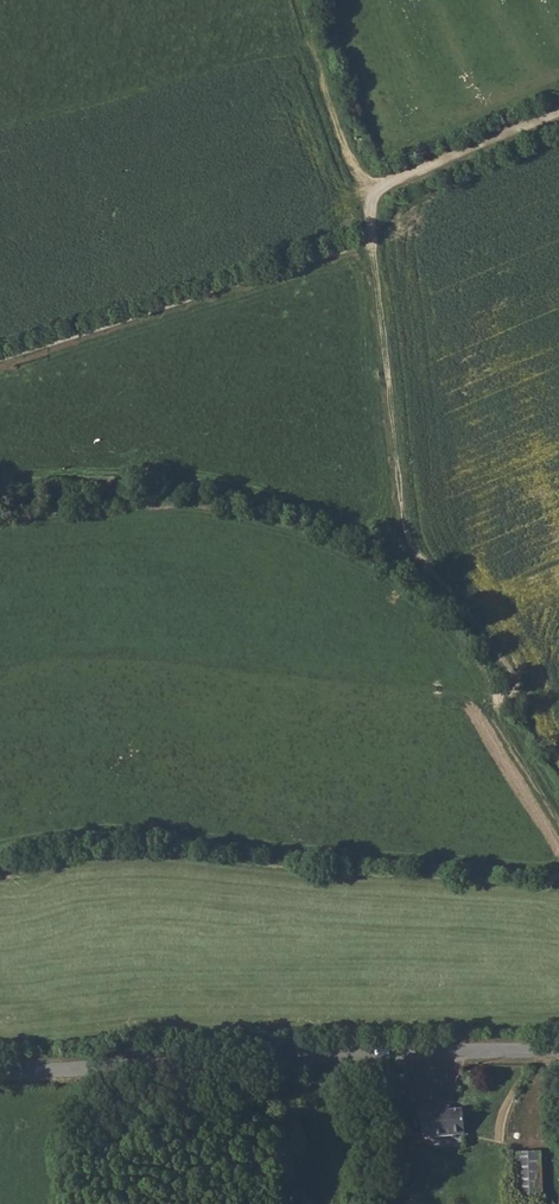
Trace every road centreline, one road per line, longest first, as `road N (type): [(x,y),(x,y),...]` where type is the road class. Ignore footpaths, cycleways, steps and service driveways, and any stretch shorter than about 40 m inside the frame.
road 1 (track): [(558,112),(373,195),(372,238),(0,360)]
road 2 (unclassified): [(0,1070),(558,1049)]
road 3 (track): [(372,238),(405,543),(517,680)]
road 4 (track): [(373,195),(345,145),(299,0)]

